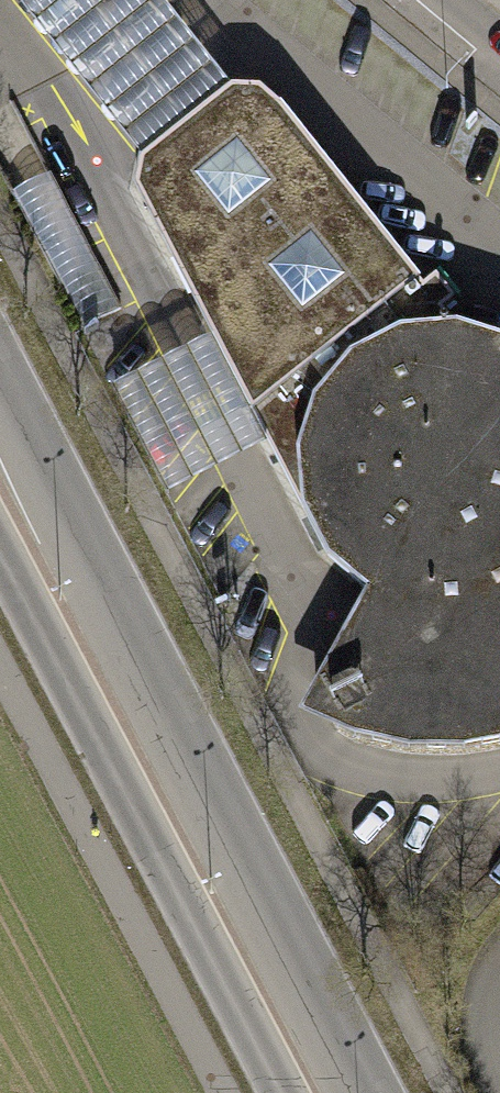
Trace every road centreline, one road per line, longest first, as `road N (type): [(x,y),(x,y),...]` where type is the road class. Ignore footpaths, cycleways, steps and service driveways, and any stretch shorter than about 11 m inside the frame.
road 1 (secondary): [(364,1092),(0,389)]
road 2 (secondary): [(0,552),(279,1092)]

